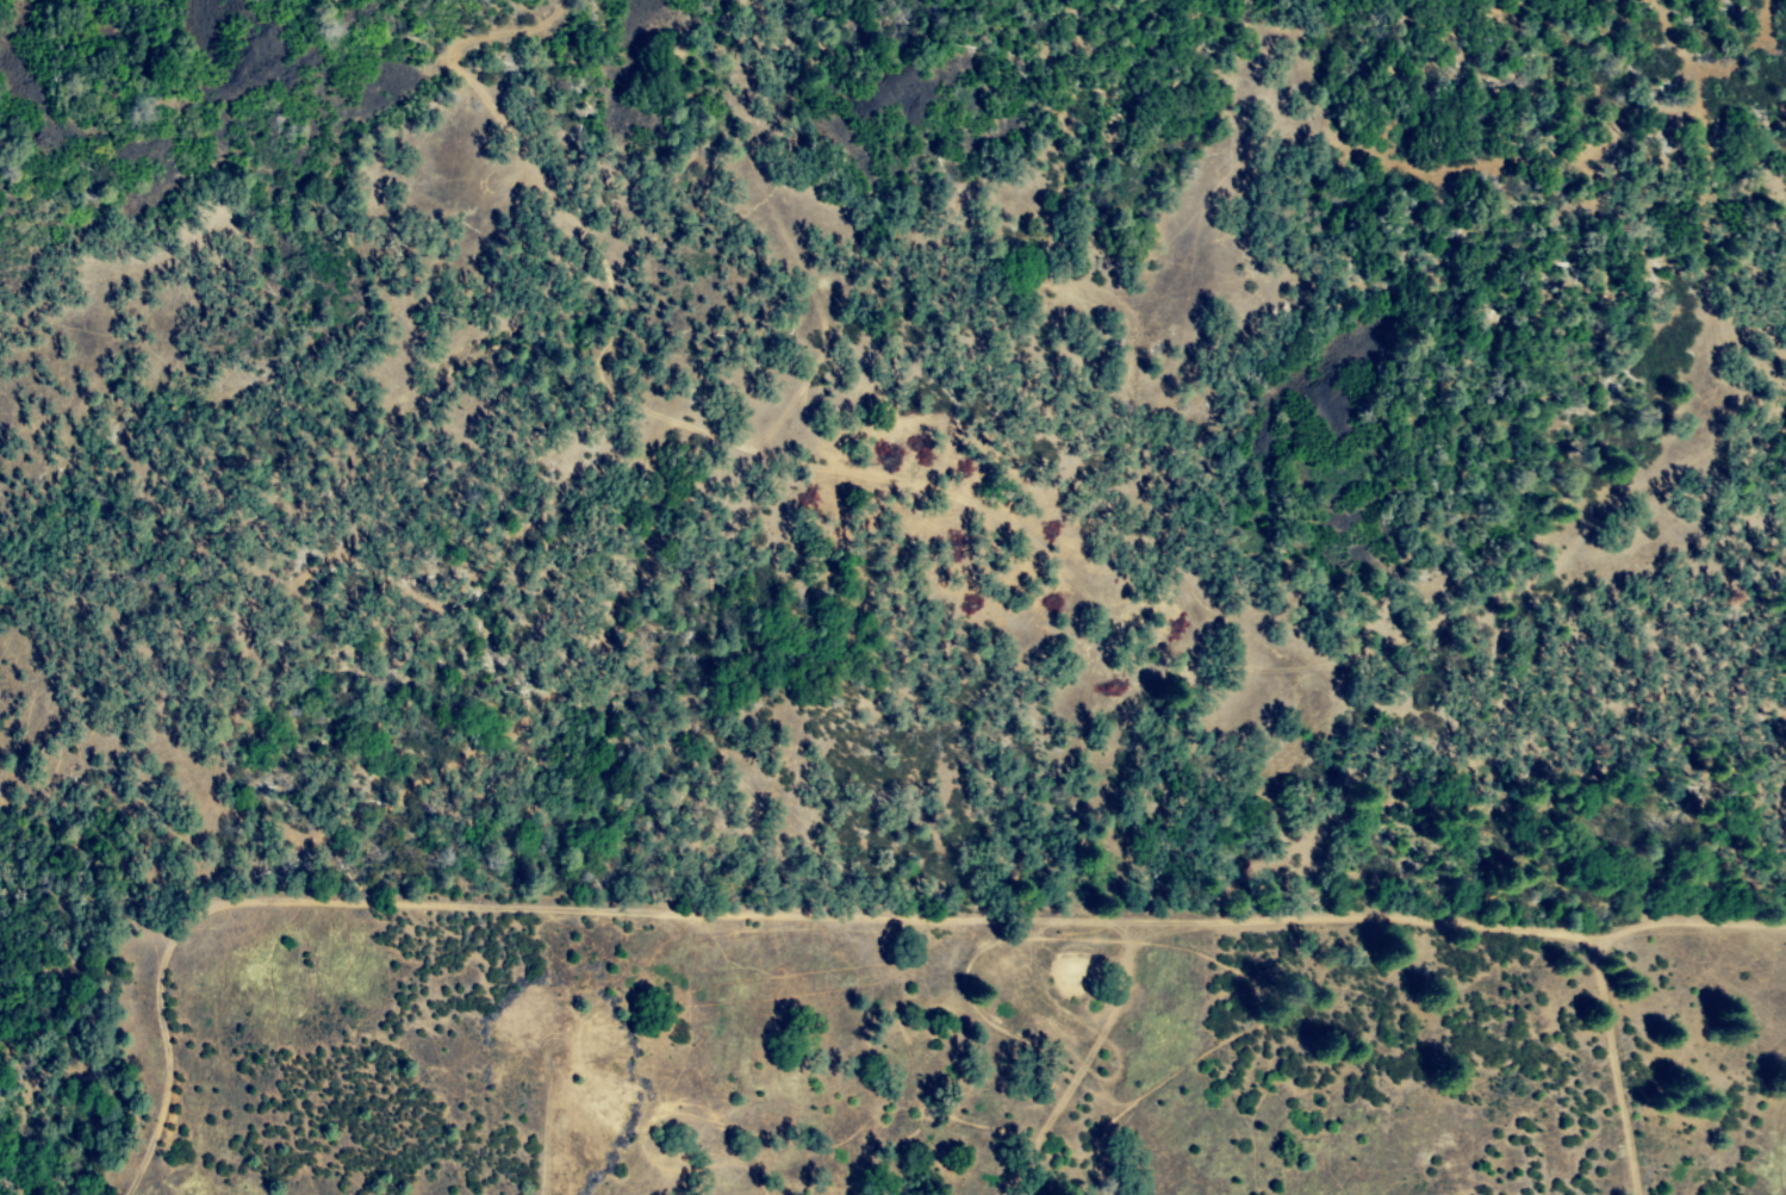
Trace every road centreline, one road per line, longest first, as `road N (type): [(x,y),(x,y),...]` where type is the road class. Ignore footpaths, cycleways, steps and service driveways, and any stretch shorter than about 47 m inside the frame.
road 1 (residential): [(191,1194),(187,1160),(203,1096),(185,984),(149,957),(67,964)]

